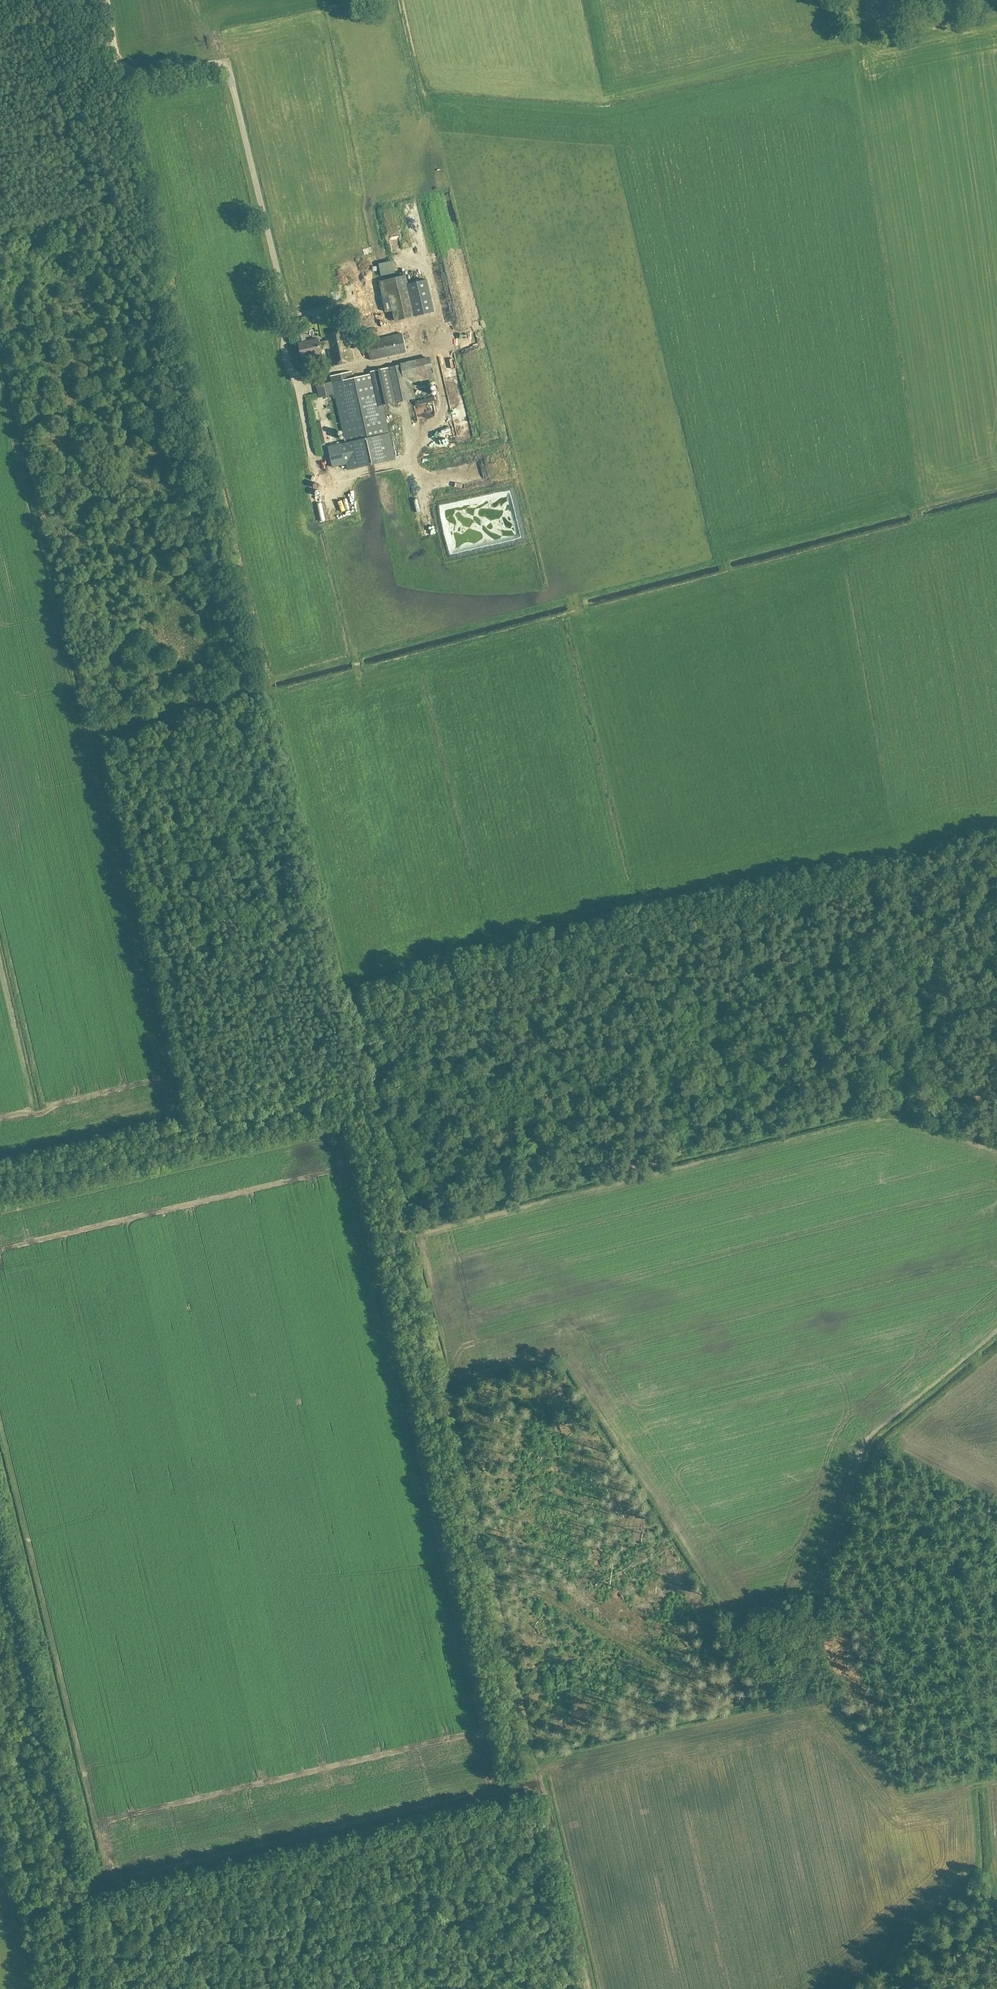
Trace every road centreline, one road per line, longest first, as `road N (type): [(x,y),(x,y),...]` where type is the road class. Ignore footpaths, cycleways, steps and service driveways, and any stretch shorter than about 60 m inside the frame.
road 1 (track): [(371,1083),(591,1988)]
road 2 (track): [(996,857),(970,864),(935,940),(750,1003),(676,1009),(533,1072),(371,1083),(347,990)]
road 3 (track): [(996,9),(608,108),(427,90),(403,0)]
road 4 (track): [(996,1883),(991,1881),(965,1604),(875,1444),(996,1343)]
road 5 (track): [(543,1789),(104,1894),(100,1988)]
road 6 (track): [(488,1563),(703,1687),(951,1573)]
road 7 (track): [(991,1881),(974,1962),(943,1988)]

